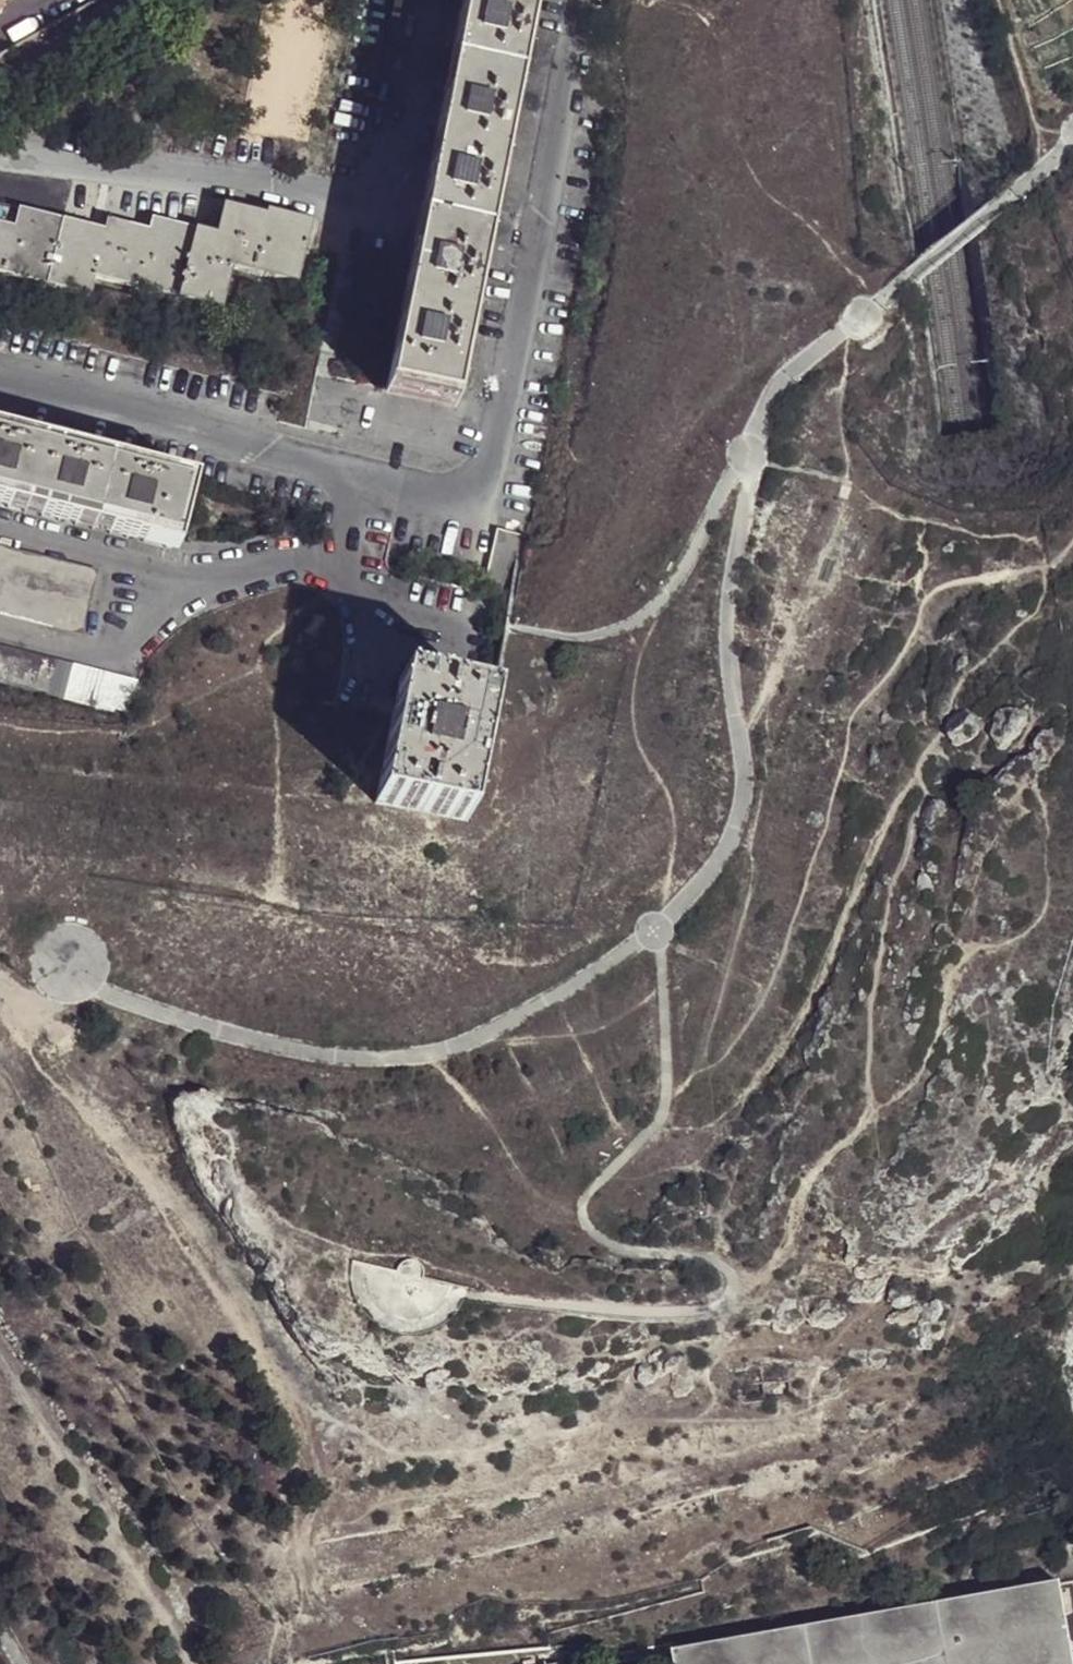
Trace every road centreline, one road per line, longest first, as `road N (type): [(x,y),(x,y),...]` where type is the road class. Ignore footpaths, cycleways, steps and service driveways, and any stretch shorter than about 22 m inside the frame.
road 1 (unclassified): [(154,0),(0,83)]

